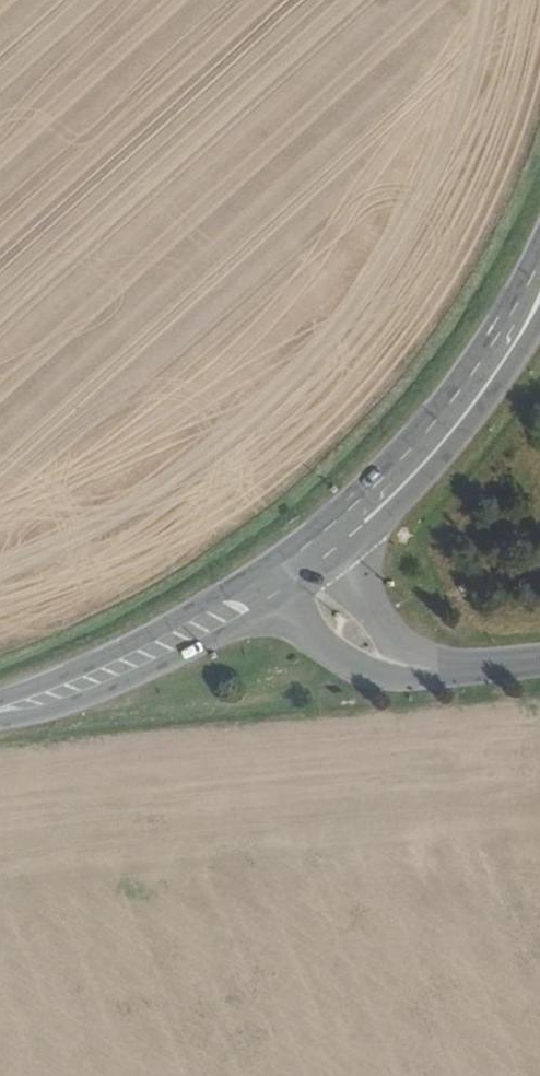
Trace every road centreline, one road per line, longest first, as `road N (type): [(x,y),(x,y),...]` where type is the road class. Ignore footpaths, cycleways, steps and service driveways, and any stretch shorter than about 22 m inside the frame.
road 1 (secondary): [(326,540),(441,429),(507,334),(539,267)]
road 2 (tertiary): [(0,709),(83,682),(261,588)]
road 3 (tertiary): [(261,588),(301,634),(353,672),(409,679),(467,671)]
road 4 (tertiary): [(467,671),(419,655),(326,540)]

